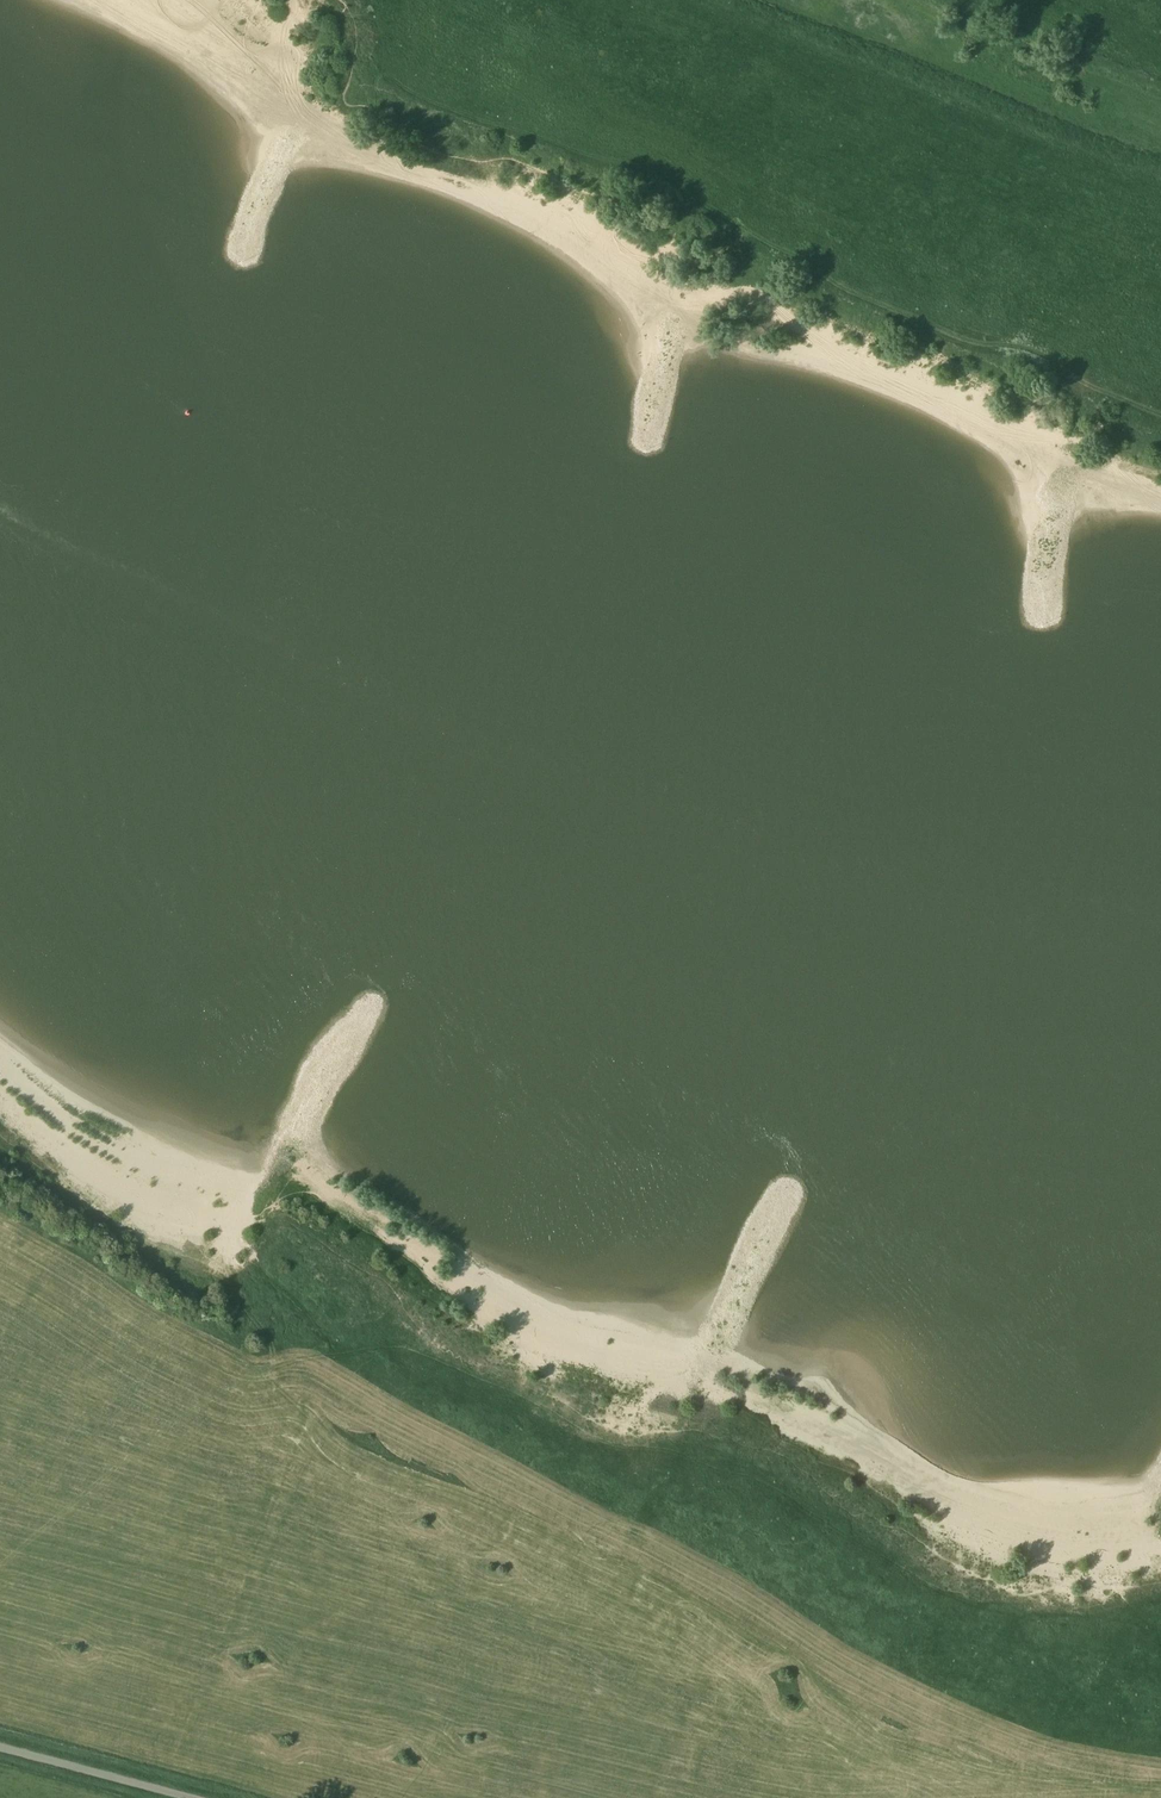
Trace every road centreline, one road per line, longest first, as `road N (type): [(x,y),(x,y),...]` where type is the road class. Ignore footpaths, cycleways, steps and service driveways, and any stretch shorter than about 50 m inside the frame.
road 1 (unclassified): [(189,1797),(0,1748)]

